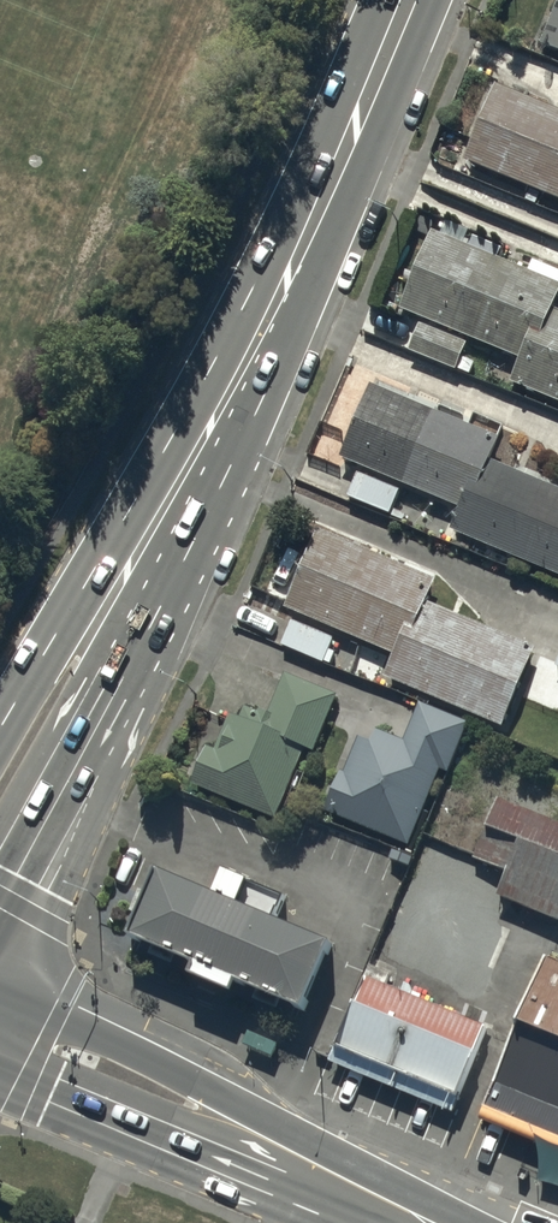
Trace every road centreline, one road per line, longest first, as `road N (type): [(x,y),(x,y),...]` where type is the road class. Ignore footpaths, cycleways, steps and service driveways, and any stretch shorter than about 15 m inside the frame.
road 1 (secondary): [(307,239),(305,297),(151,624),(0,906)]
road 2 (secondary): [(0,729),(252,286),(307,239)]
road 3 (secondary): [(0,997),(157,1063),(446,1222)]
road 4 (secondary): [(399,1222),(0,1075)]
road 5 (secondary): [(407,0),(307,239)]

